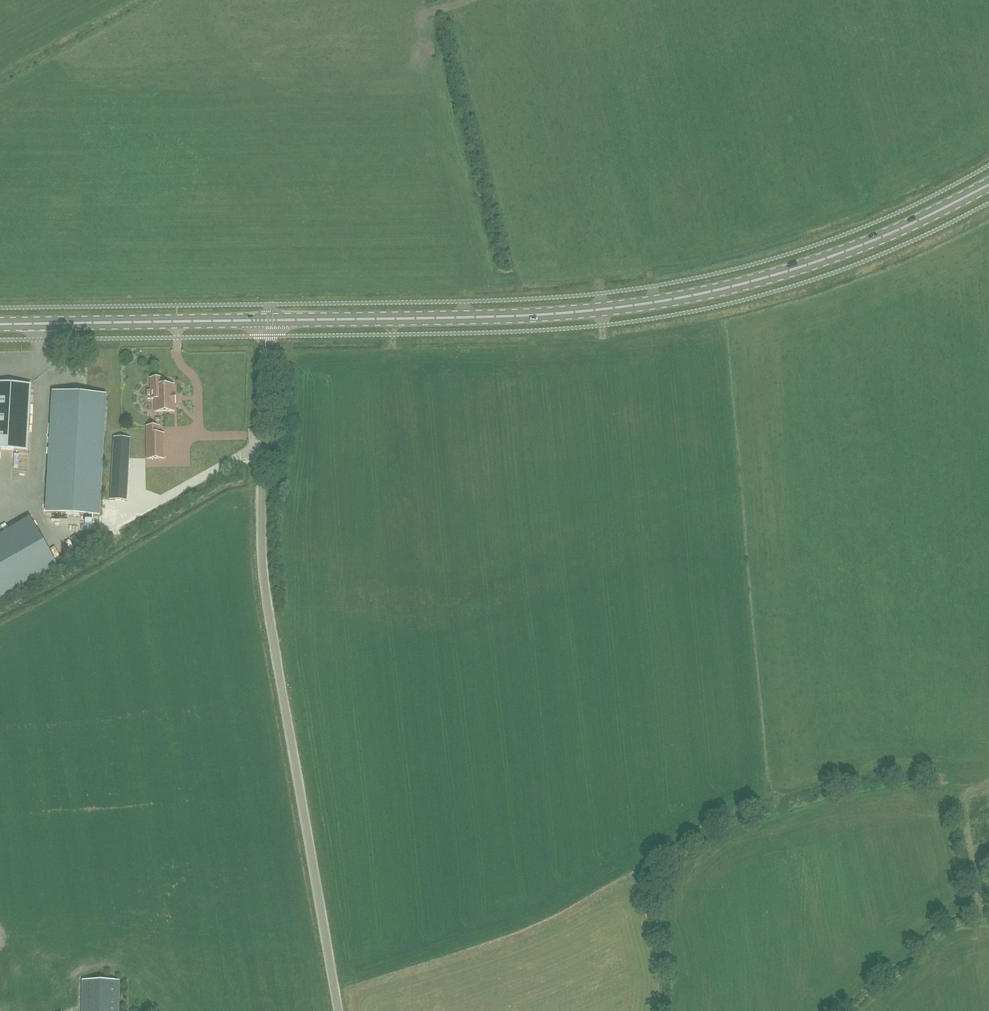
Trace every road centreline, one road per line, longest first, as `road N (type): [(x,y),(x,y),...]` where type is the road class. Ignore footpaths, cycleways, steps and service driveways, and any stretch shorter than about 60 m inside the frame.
road 1 (primary): [(268,323),(601,310),(715,290),(841,252),(988,185)]
road 2 (unclassified): [(339,1010),(264,584),(268,323)]
road 3 (primary): [(0,324),(268,323)]

